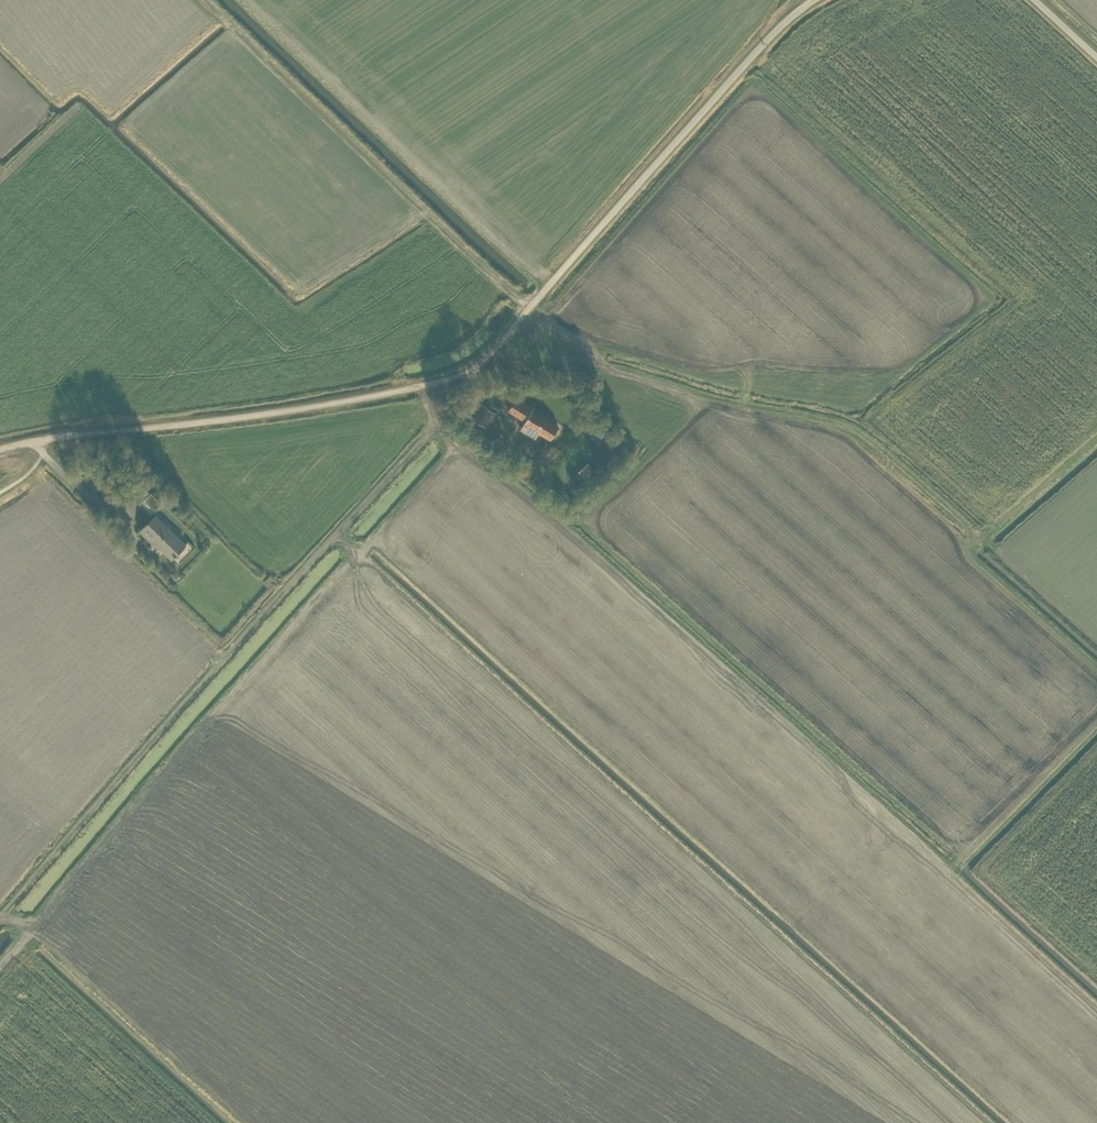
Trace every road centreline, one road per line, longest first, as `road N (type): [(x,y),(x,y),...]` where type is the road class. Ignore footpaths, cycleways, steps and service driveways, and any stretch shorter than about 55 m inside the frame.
road 1 (unclassified): [(39,439),(310,407),(439,382),(474,367),(769,36),(812,0)]
road 2 (track): [(0,918),(434,425),(426,385)]

